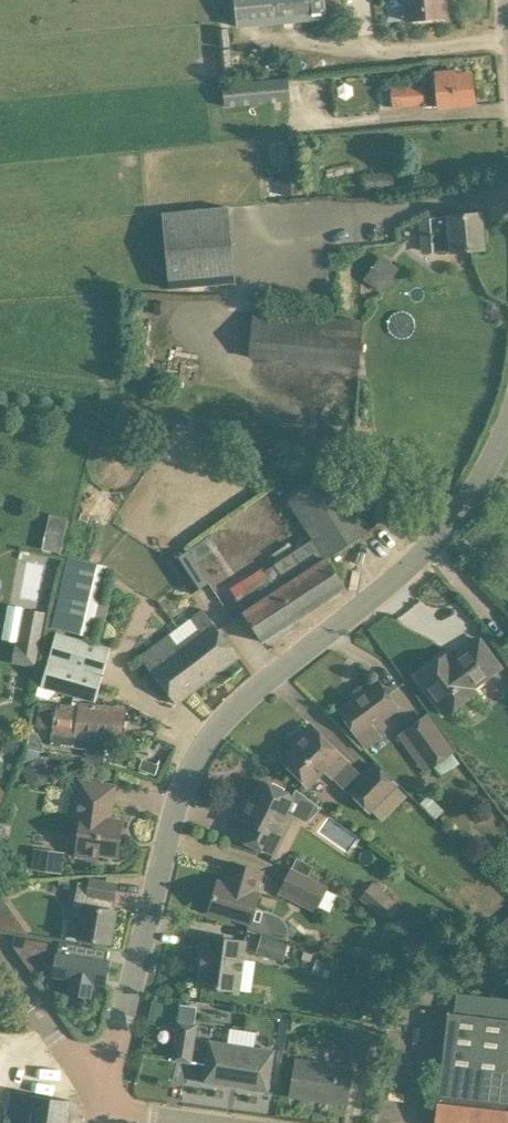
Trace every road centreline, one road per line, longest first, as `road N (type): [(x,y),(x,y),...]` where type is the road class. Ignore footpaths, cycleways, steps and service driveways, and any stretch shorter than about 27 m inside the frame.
road 1 (residential): [(105,1083),(185,785),(233,716),(413,566),(463,507),(507,421)]

